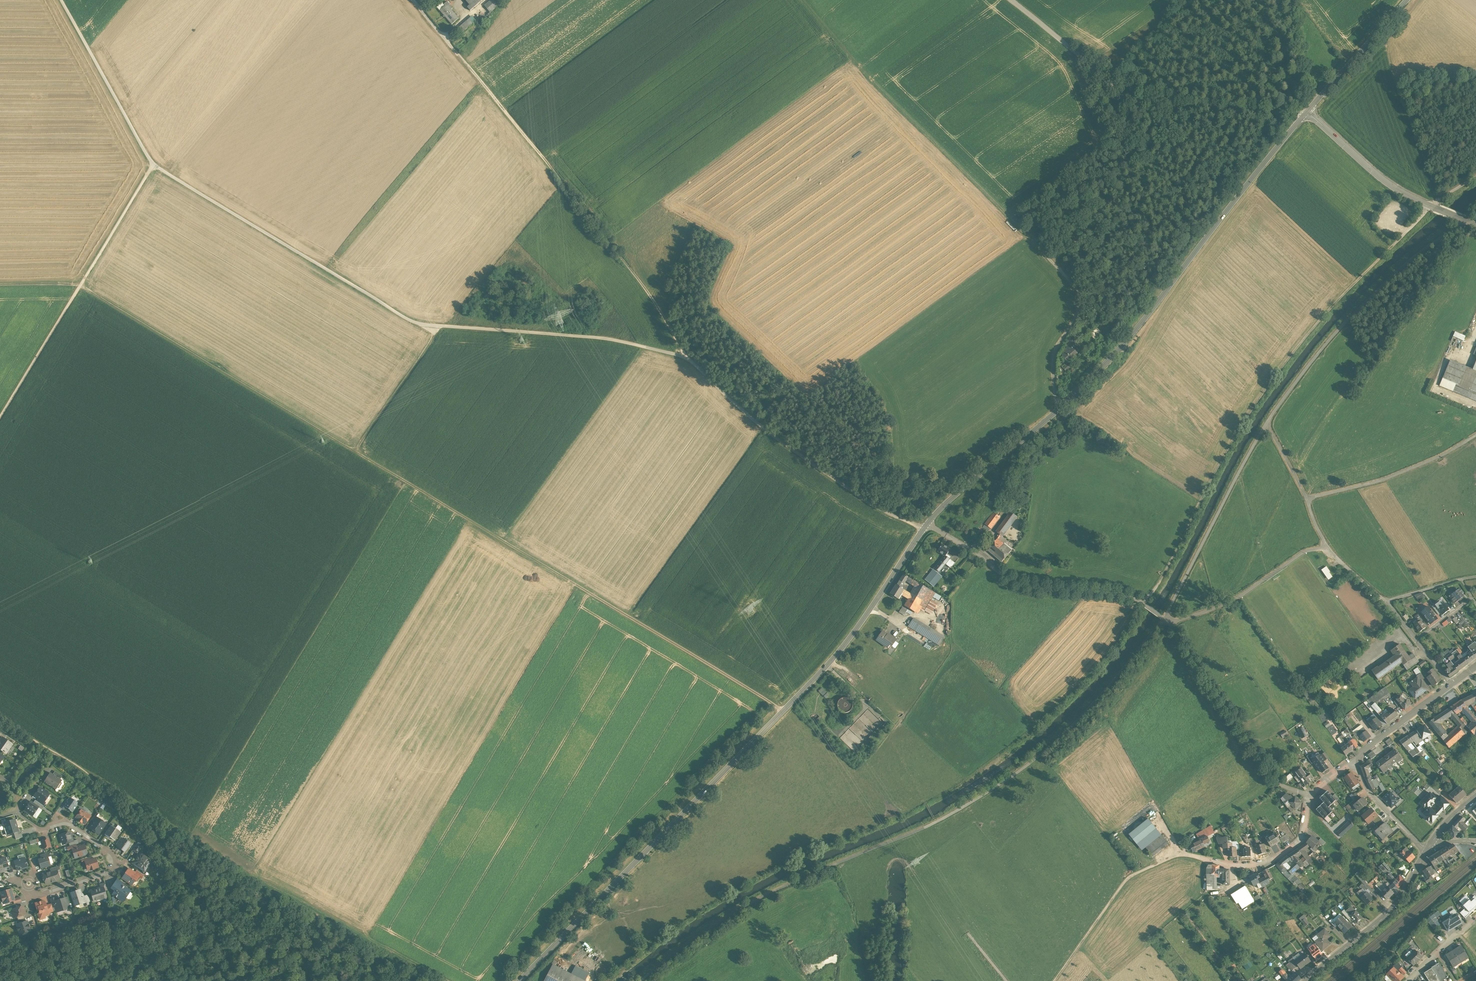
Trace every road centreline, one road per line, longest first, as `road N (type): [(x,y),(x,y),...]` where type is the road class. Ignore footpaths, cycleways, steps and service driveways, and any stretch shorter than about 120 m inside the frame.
road 1 (secondary): [(1306,113),(1127,341),(962,487),(851,641),(520,980)]
road 2 (track): [(783,711),(80,285)]
road 3 (track): [(639,980),(749,904),(992,789),(1061,737),(1164,619)]
road 4 (track): [(153,166),(415,324),(612,340),(683,356)]
road 5 (track): [(1061,406),(1053,355),(1081,293),(803,0)]
road 6 (track): [(1164,619),(1267,423),(1308,366),(1388,279),(1464,220)]
road 7 (track): [(1406,232),(1328,310),(1260,396),(1141,603)]
road 8 (track): [(683,356),(644,286),(413,0)]
road 9 (unclassified): [(1306,113),(1136,101),(1012,0)]
road 10 (track): [(683,356),(763,428),(883,509),(926,528)]
road 11 (track): [(0,418),(153,166)]
road 12 (residential): [(31,889),(36,895),(116,869),(114,855),(71,826),(42,830),(19,814),(48,767)]
road 13 (residential): [(1355,760),(1306,795),(1301,839),(1279,856),(1235,865),(1182,854)]
road 14 (track): [(1164,619),(1275,778),(1306,795)]
road 15 (track): [(1386,602),(1327,547),(1267,423)]
road 16 (track): [(62,0),(153,166)]
road 17 (track): [(1182,854),(1128,877),(1054,980)]
road 18 (track): [(1475,435),(1383,481),(1304,497)]
road 19 (secondary): [(1306,980),(1393,908),(1425,851)]
road 20 (track): [(1327,547),(1305,551),(1226,604),(1172,623)]
road 21 (unclassified): [(1430,206),(1384,181),(1306,113)]
road 22 (track): [(354,451),(439,325)]
road 23 (secondary): [(1407,0),(1306,113)]
road 24 (track): [(1010,579),(1141,603)]
road 25 (residential): [(1451,685),(1355,760)]

